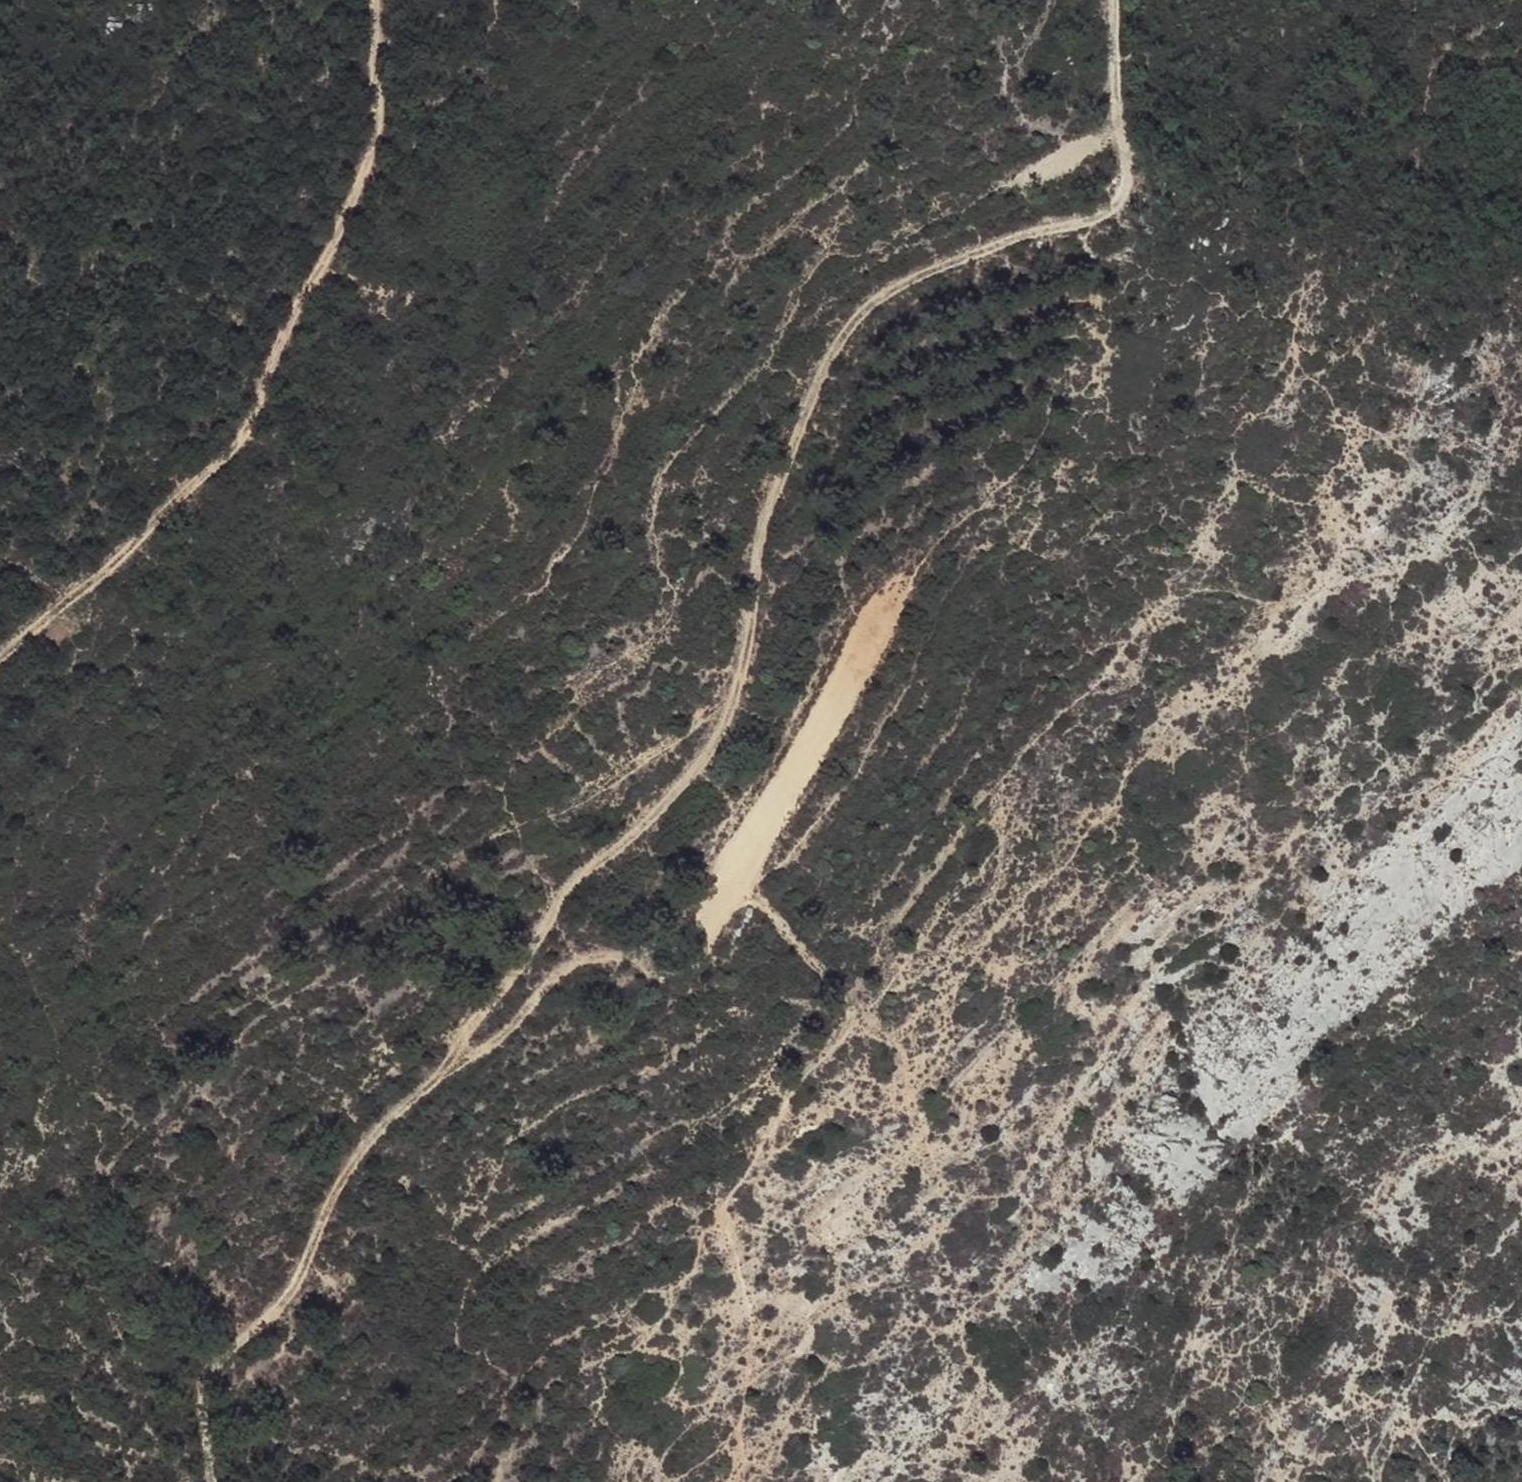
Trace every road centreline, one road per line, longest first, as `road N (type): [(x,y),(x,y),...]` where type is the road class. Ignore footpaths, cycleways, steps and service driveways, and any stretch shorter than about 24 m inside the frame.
road 1 (track): [(1113,0),(1116,117),(1130,169),(1118,210),(877,297),(840,333),(788,455),(759,549),(720,735),(565,896),(520,968),(419,1097),(357,1151),(288,1304),(221,1359),(199,1390),(212,1481)]
road 2 (track): [(0,656),(249,429),(378,126),(374,0)]
road 3 (track): [(911,565),(682,969),(593,959),(551,977),(489,1047),(443,1065)]

